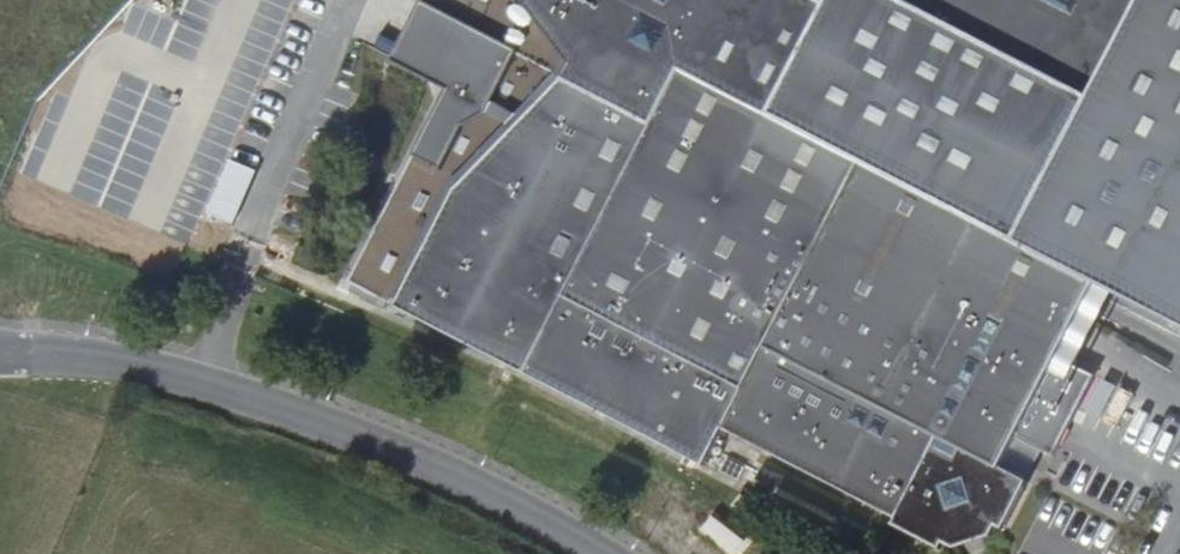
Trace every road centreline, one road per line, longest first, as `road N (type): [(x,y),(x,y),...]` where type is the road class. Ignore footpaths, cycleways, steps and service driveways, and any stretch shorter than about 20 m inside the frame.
road 1 (unclassified): [(20,355),(141,368),(305,421),(403,456),(597,553)]

